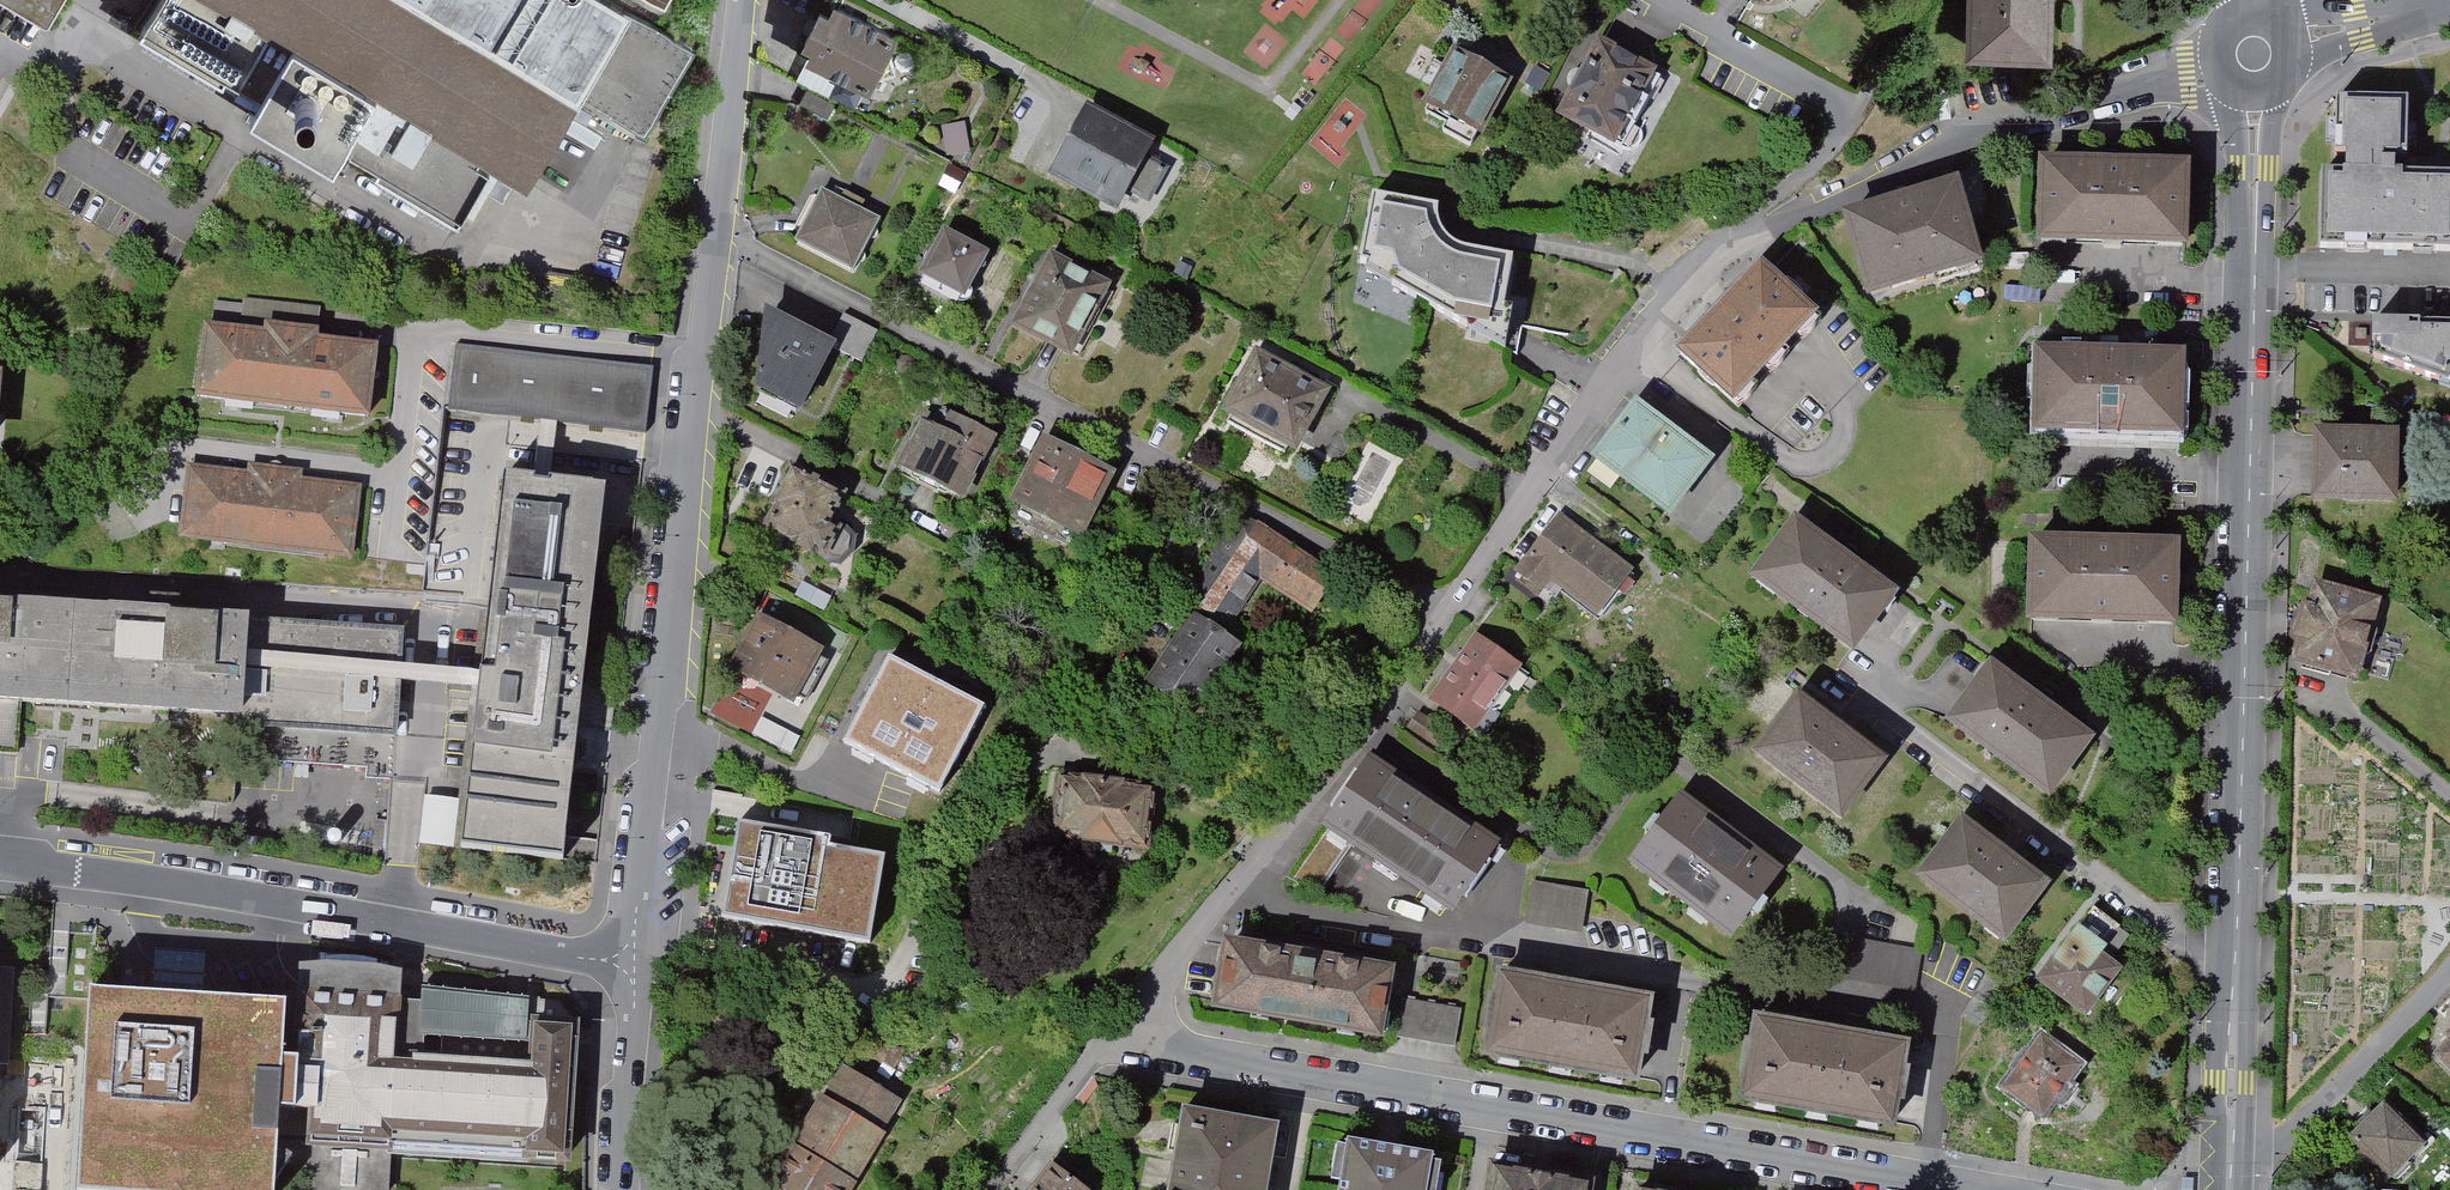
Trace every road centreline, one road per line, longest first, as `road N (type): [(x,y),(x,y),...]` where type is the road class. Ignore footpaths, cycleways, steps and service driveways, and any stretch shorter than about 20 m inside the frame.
road 1 (tertiary): [(2254,54),(2228,1167)]
road 2 (residential): [(1709,259),(1640,338),(1368,732),(1126,1029)]
road 3 (residential): [(634,948),(742,0)]
road 4 (residential): [(1126,1029),(1191,1049),(1991,1189)]
road 5 (residential): [(634,948),(590,960),(0,862)]
road 6 (residential): [(2254,54),(1972,142),(1709,259)]
road 7 (residential): [(1664,0),(1847,110),(1842,146),(1709,259)]
road 8 (residential): [(2449,973),(2298,1133),(2277,1150),(2228,1167)]
road 9 (residential): [(624,1189),(634,948)]
road 10 (residential): [(990,1189),(1126,1029)]
road 11 (tertiary): [(2449,1),(2254,54)]

